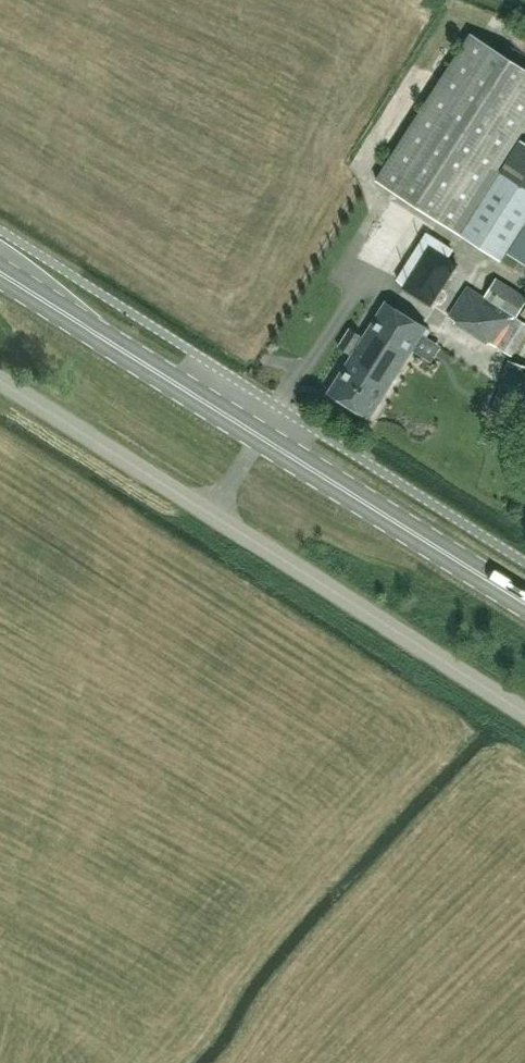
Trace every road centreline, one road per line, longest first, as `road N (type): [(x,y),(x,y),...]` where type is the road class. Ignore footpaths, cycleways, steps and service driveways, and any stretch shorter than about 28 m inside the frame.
road 1 (unclassified): [(524,717),(202,511)]
road 2 (primary): [(524,608),(258,434)]
road 3 (primary): [(258,434),(0,272)]
road 4 (unclassified): [(202,511),(0,384)]

